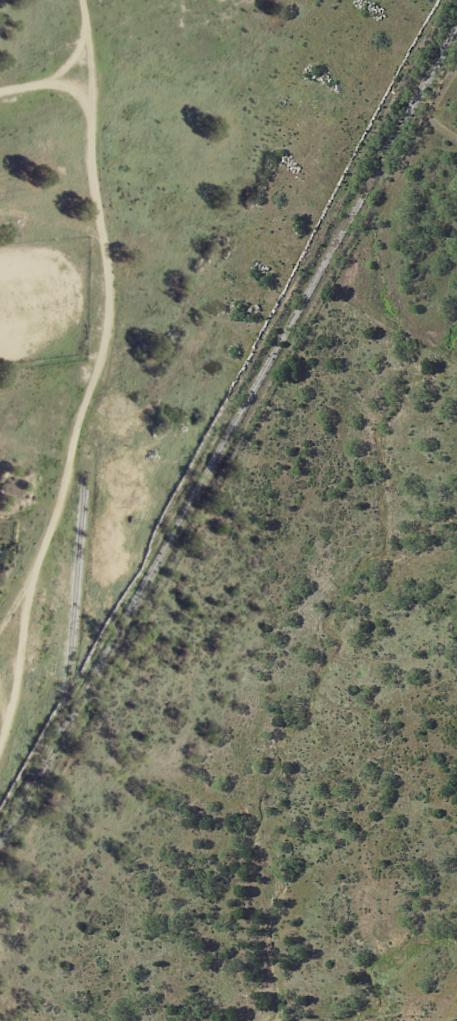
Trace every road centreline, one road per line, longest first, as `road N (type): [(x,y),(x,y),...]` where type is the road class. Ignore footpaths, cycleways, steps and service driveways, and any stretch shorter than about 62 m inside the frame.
road 1 (track): [(80,0),(89,173),(108,312),(25,599),(0,737)]

